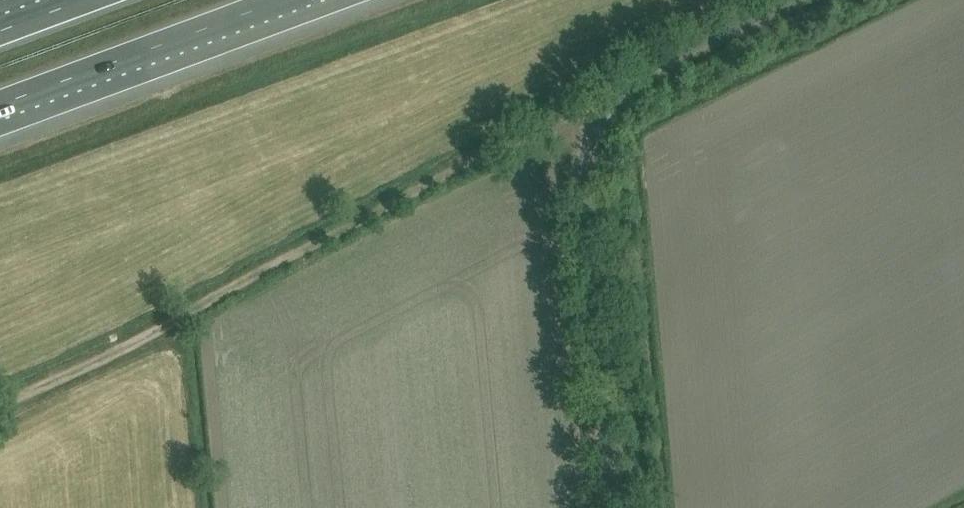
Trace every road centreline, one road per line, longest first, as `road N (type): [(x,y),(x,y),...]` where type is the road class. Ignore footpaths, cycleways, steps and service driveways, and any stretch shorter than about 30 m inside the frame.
road 1 (track): [(595,123),(564,124),(494,151),(0,404)]
road 2 (unclassified): [(611,507),(583,208),(590,135),(613,97),(656,64),(790,0)]
road 3 (motorway): [(0,107),(290,0)]

